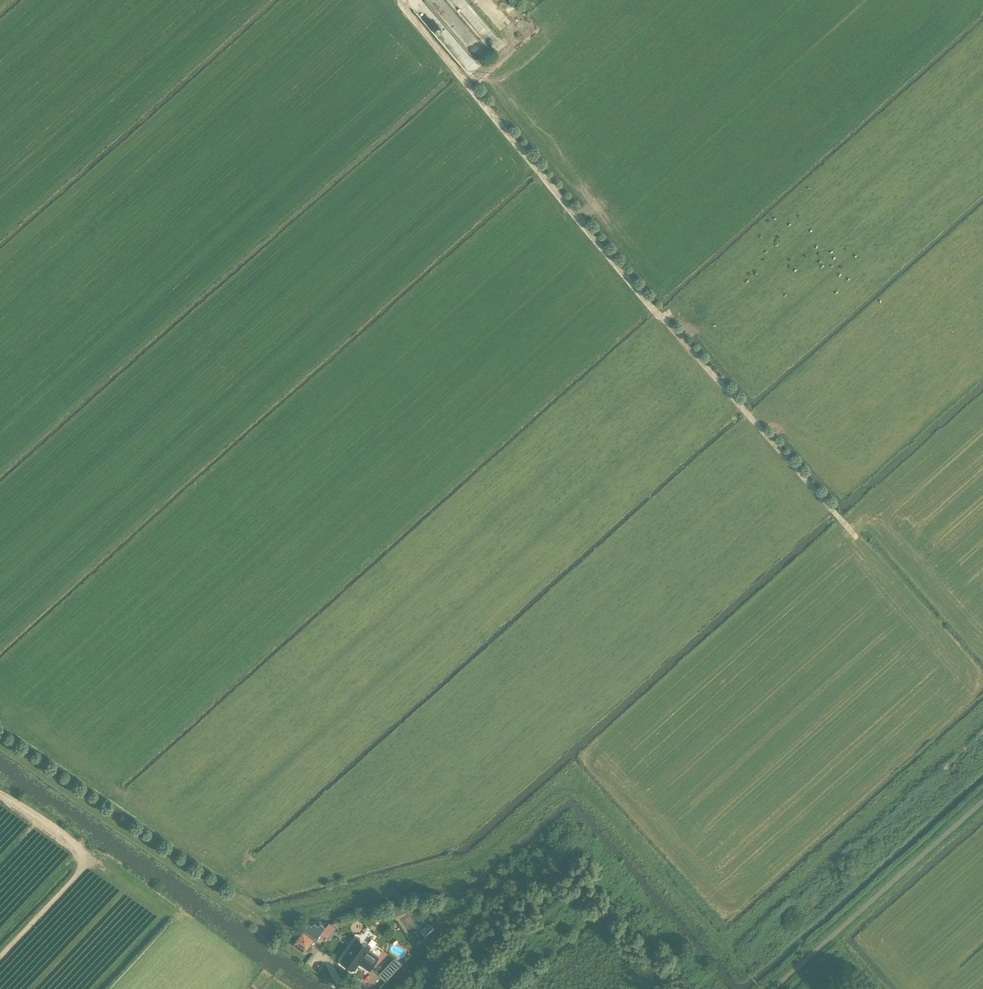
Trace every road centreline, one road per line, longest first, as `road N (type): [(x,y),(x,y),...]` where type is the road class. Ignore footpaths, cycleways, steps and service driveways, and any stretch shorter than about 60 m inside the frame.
road 1 (track): [(402,2),(856,538)]
road 2 (track): [(726,947),(982,718)]

